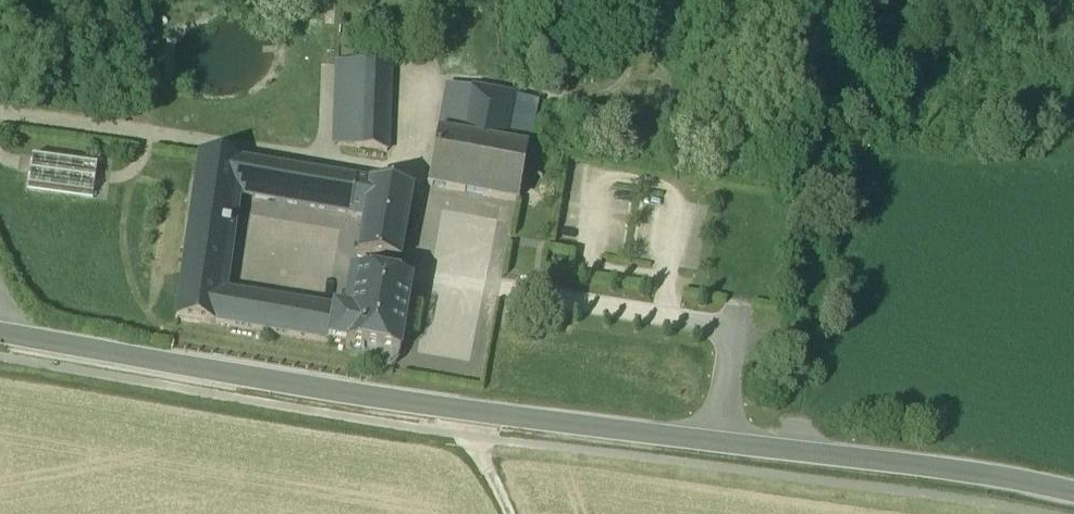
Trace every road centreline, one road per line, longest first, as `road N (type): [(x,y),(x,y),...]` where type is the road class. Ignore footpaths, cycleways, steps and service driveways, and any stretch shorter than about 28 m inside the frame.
road 1 (secondary): [(0,332),(462,412),(1005,474),(1073,490)]
road 2 (track): [(802,452),(841,146),(874,32),(873,0)]

